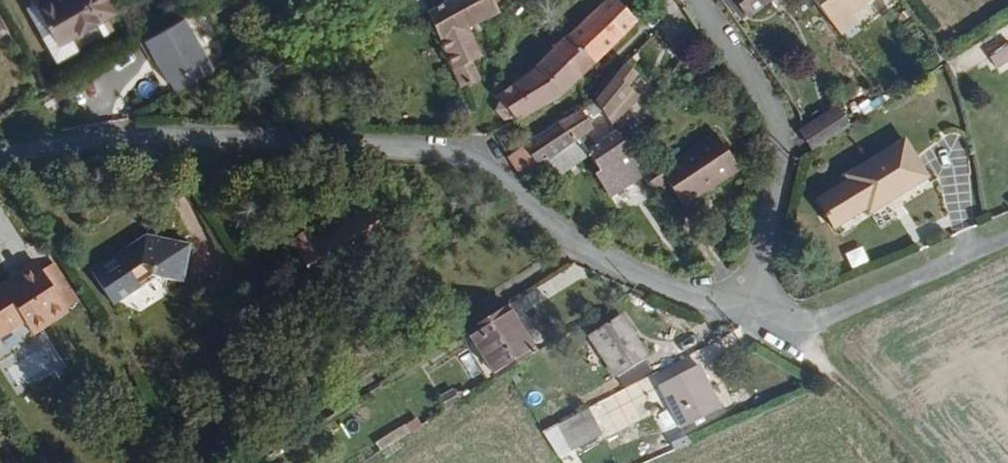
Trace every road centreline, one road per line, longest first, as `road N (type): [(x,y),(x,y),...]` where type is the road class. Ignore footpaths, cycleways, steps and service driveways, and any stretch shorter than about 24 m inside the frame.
road 1 (residential): [(742,311),(578,242),(484,171),(426,152),(187,139),(0,162)]
road 2 (track): [(208,462),(578,242)]
road 3 (residential): [(742,311),(781,167),(777,128),(696,0)]
road 4 (residential): [(1007,232),(795,326),(742,311)]
road 5 (track): [(795,326),(834,382),(916,462)]

